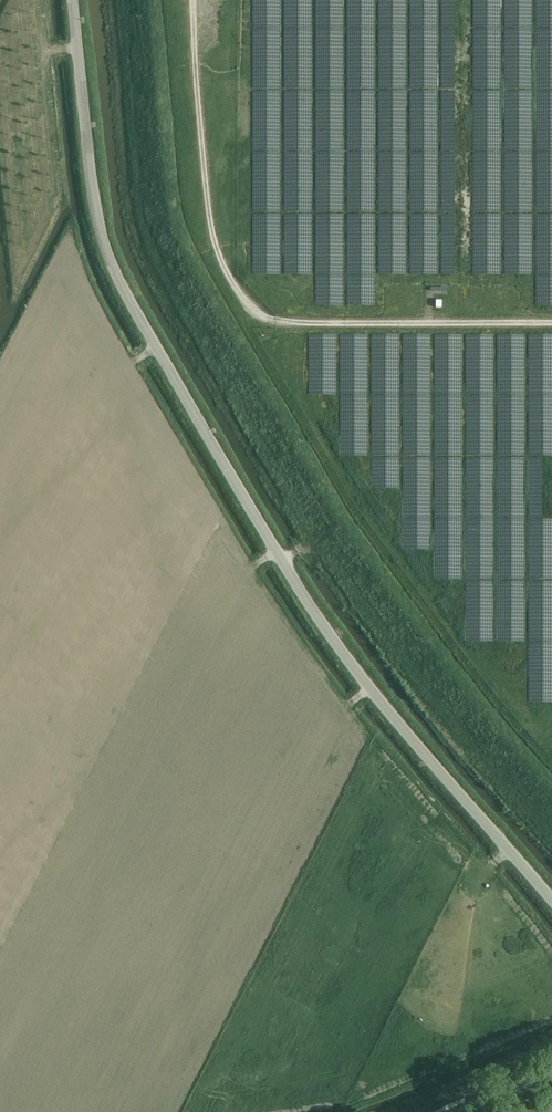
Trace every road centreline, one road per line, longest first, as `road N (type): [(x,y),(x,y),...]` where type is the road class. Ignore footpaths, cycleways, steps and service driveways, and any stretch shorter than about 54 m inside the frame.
road 1 (unclassified): [(551,900),(369,689),(314,613),(127,296),(94,205),(72,0)]

